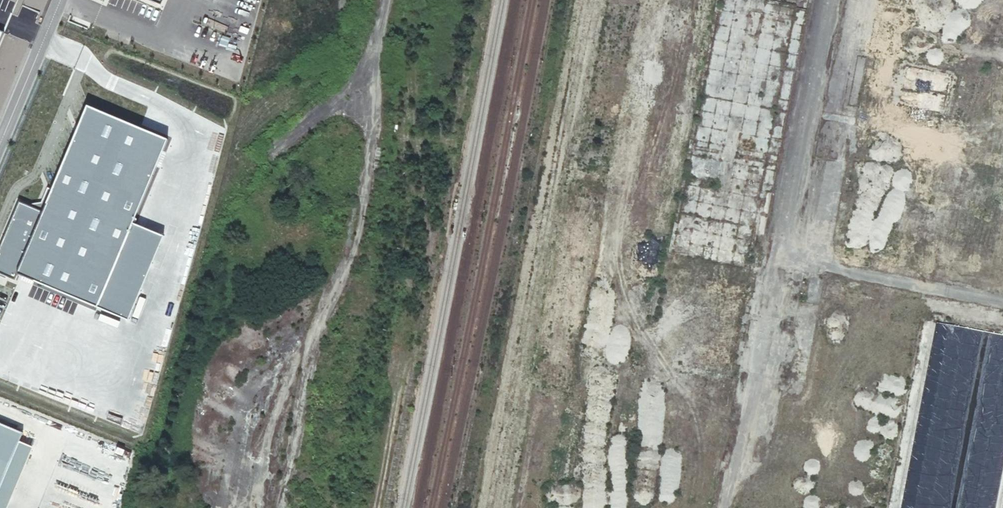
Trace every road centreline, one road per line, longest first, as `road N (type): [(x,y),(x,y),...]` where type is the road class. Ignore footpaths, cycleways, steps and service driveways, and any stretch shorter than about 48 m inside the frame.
road 1 (unclassified): [(63,0),(0,147)]

